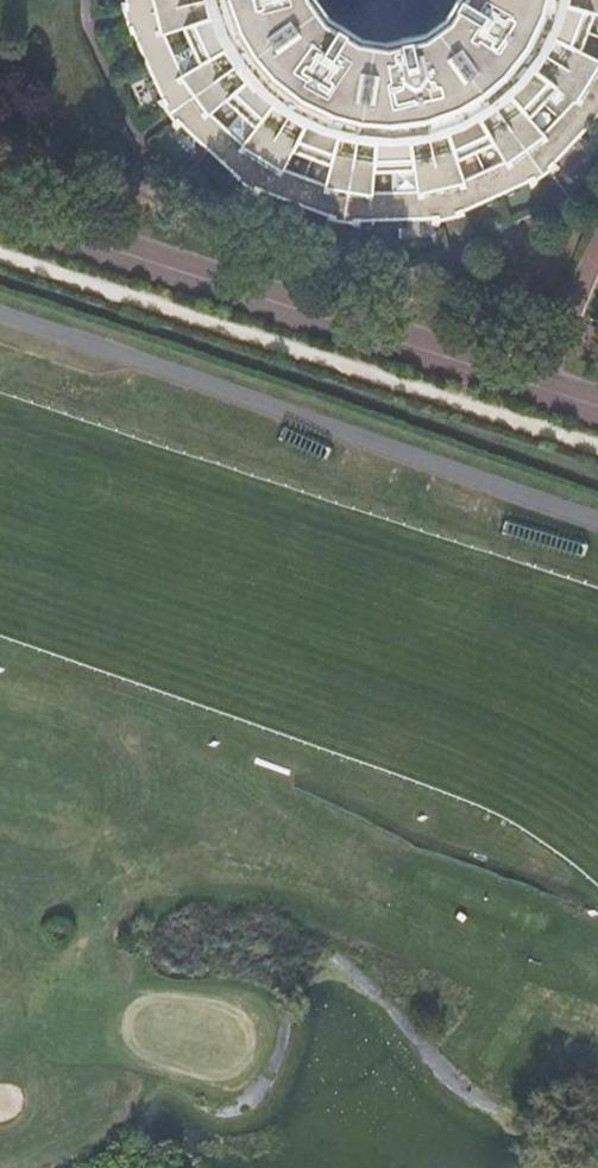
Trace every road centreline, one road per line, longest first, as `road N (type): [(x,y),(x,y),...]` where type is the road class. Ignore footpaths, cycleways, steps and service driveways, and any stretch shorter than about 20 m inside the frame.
road 1 (tertiary): [(597,413),(0,225)]

